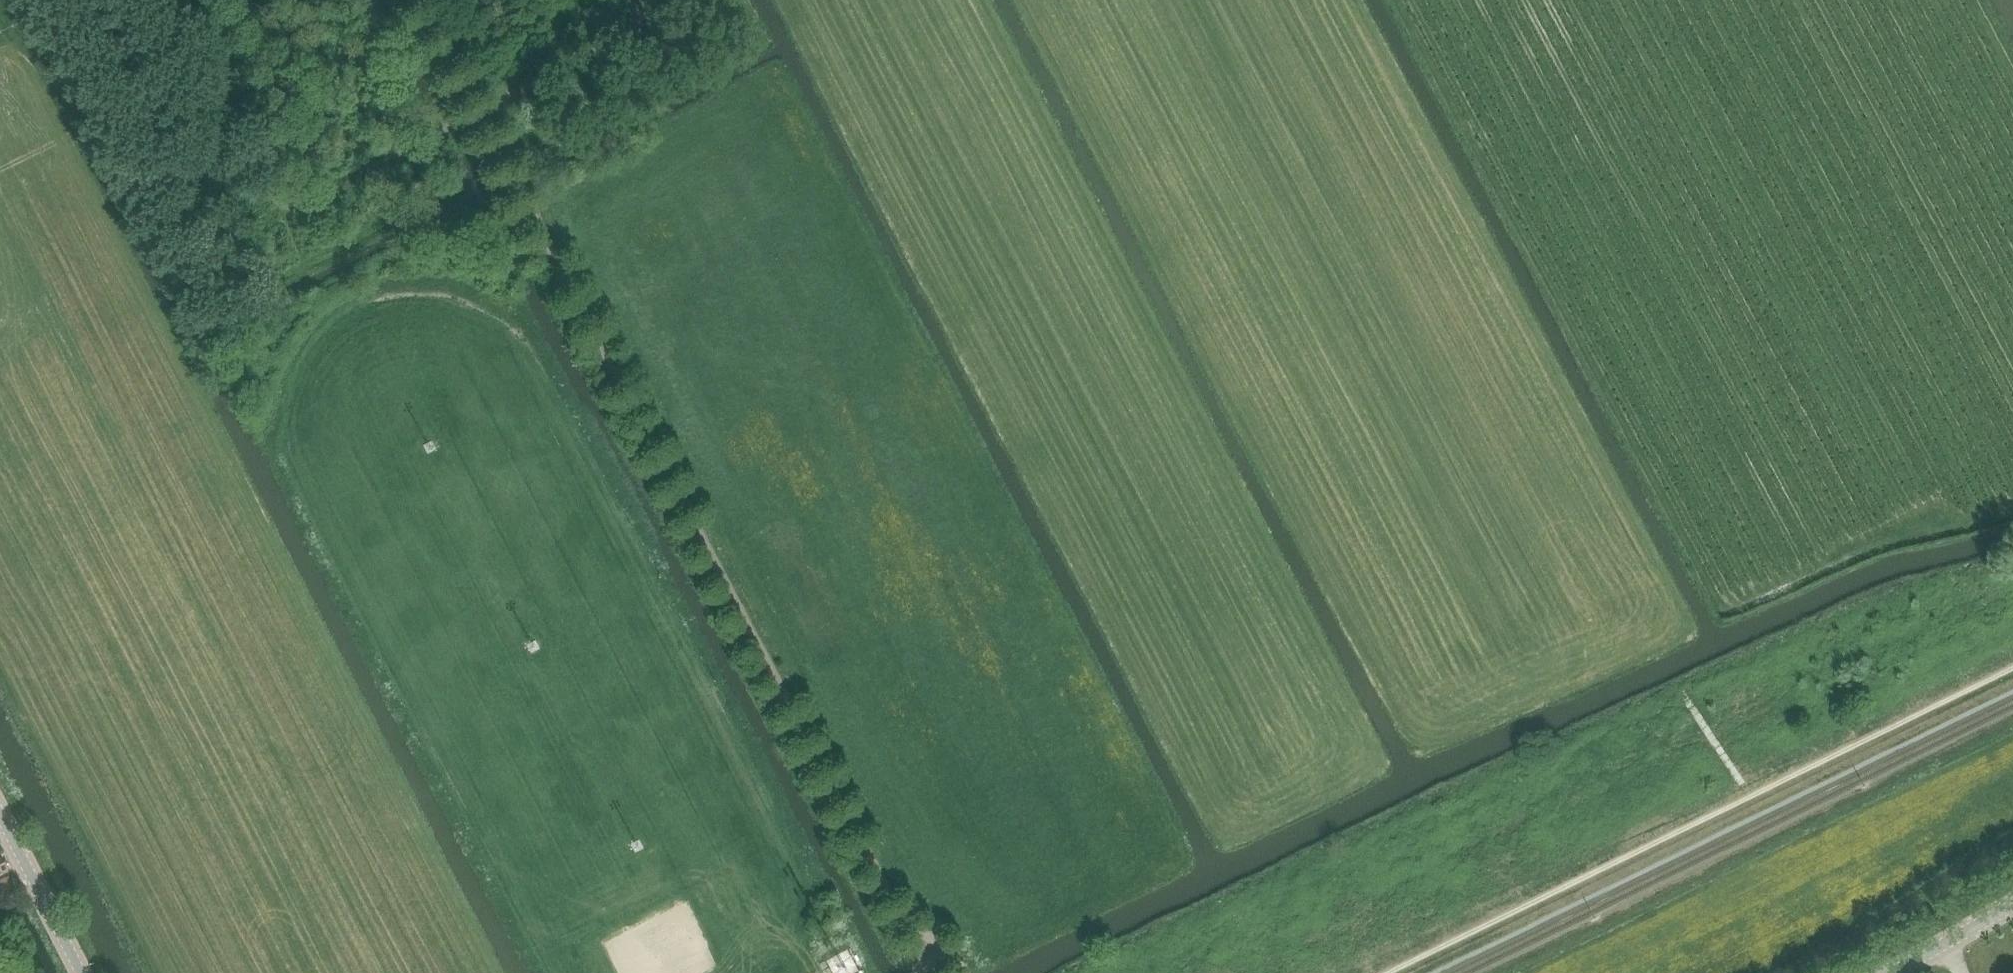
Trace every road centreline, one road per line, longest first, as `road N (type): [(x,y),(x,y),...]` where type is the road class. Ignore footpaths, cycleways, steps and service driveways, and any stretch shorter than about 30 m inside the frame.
road 1 (tertiary): [(81,972),(0,816)]
road 2 (tertiary): [(1896,972),(2012,906)]

